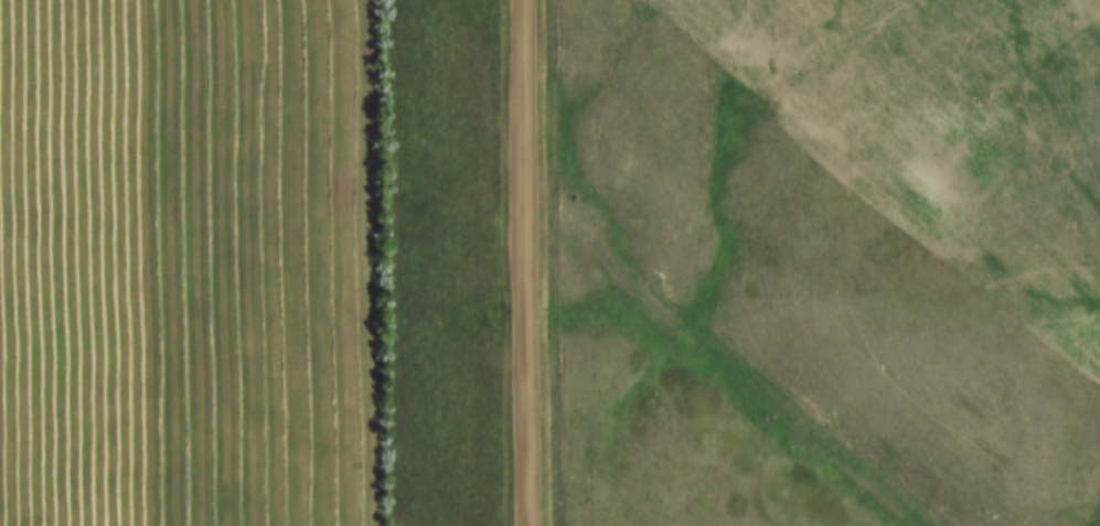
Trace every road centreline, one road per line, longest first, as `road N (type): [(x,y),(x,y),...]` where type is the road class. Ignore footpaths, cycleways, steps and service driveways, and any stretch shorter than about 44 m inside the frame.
road 1 (tertiary): [(525,525),(521,0)]

